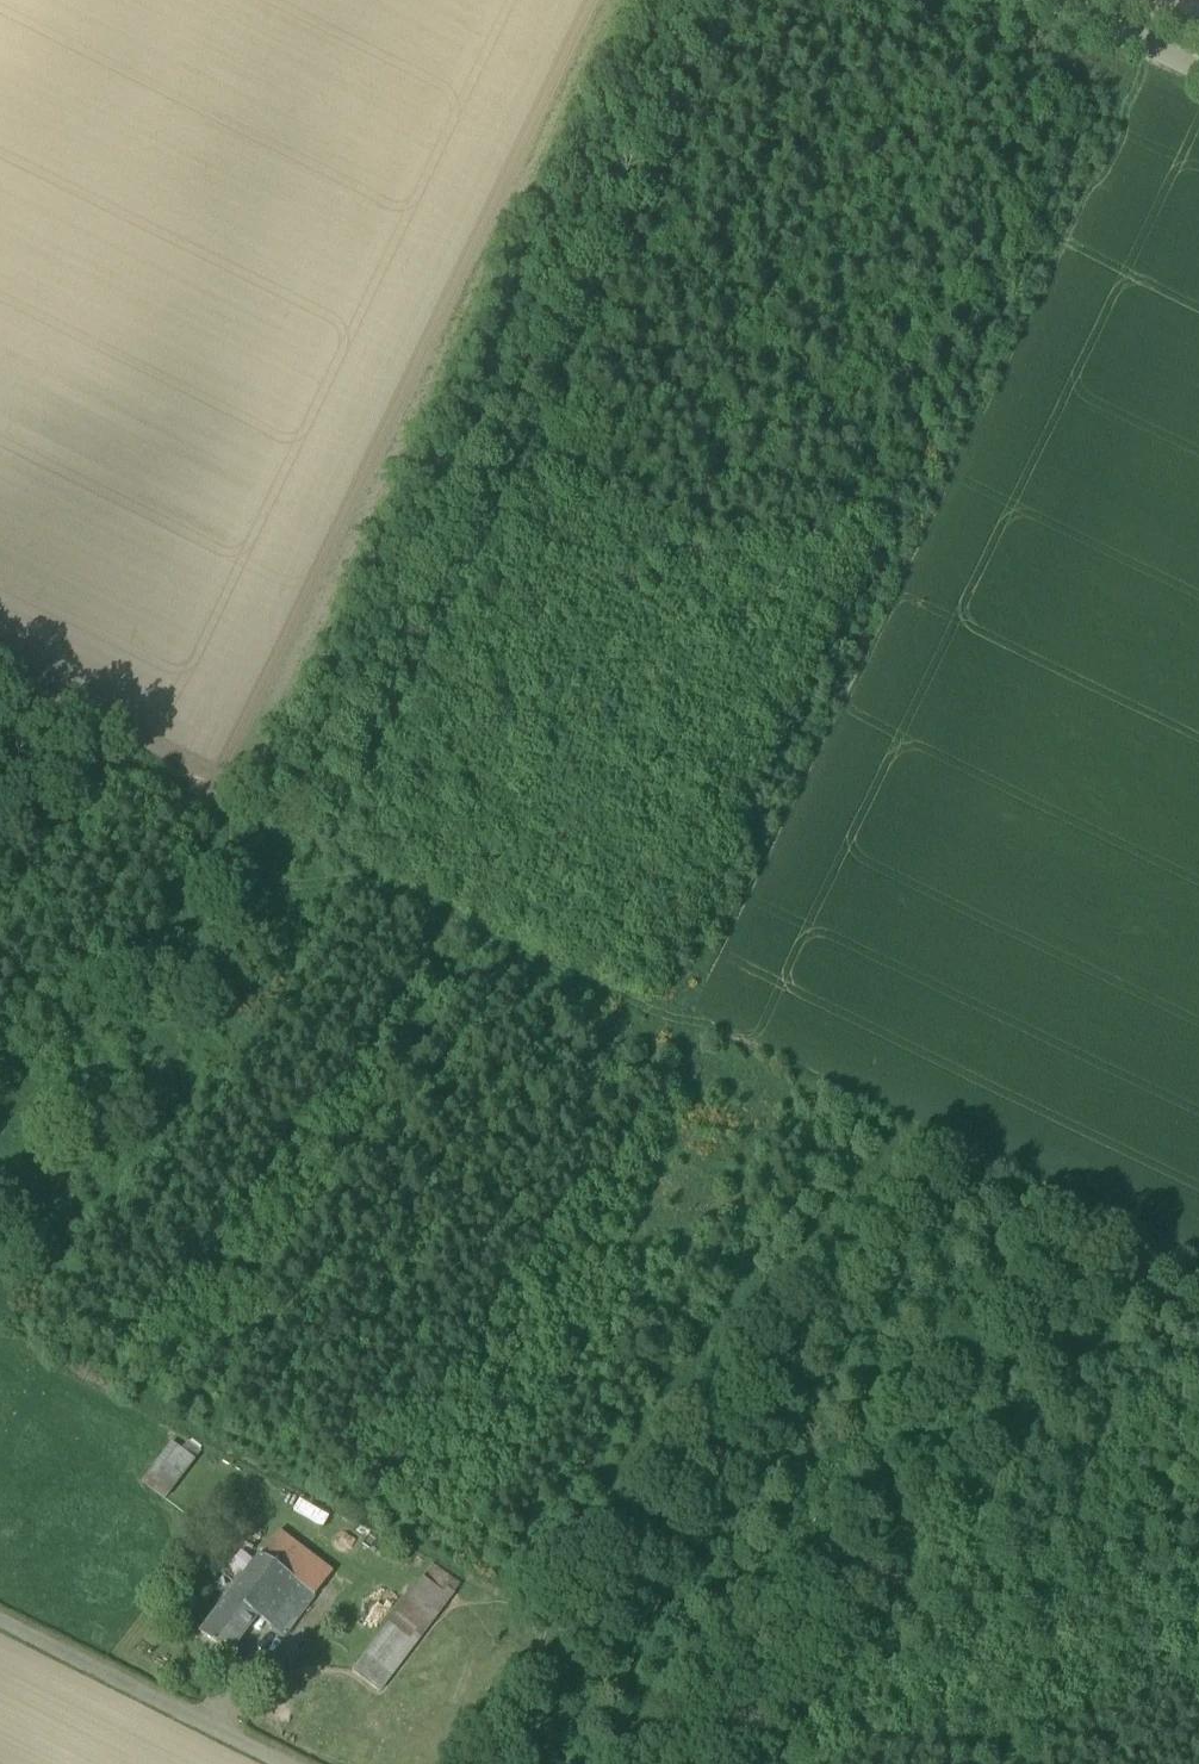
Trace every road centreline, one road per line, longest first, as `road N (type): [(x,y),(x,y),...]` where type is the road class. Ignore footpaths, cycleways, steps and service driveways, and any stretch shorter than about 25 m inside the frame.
road 1 (unclassified): [(293,1763),(0,1614)]
road 2 (unclassified): [(1198,60),(1078,0)]

